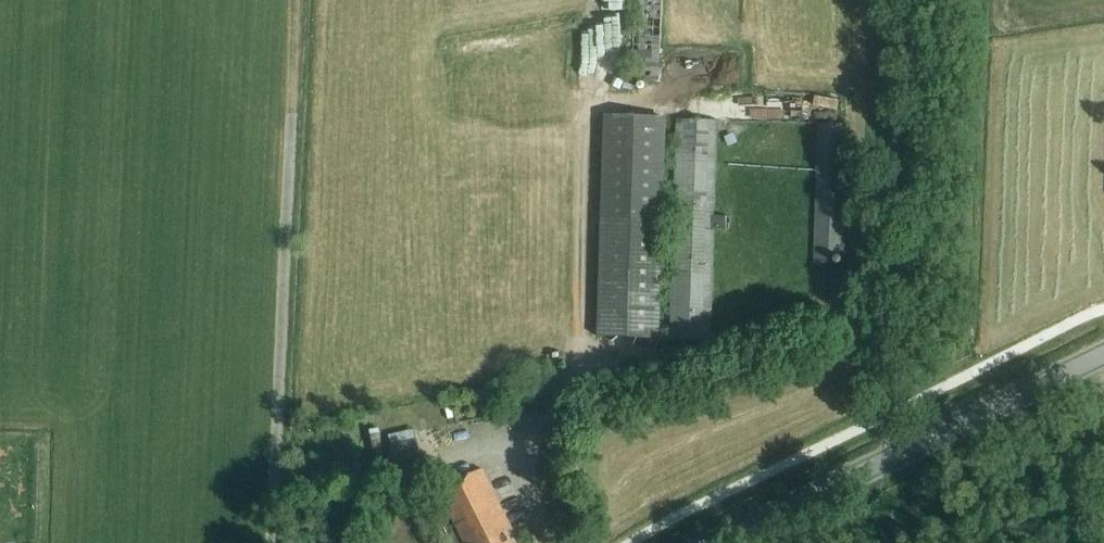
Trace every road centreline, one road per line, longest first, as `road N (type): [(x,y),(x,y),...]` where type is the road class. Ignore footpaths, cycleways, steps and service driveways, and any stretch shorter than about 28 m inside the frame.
road 1 (tertiary): [(724,542),(1103,359)]
road 2 (track): [(896,0),(888,418)]

